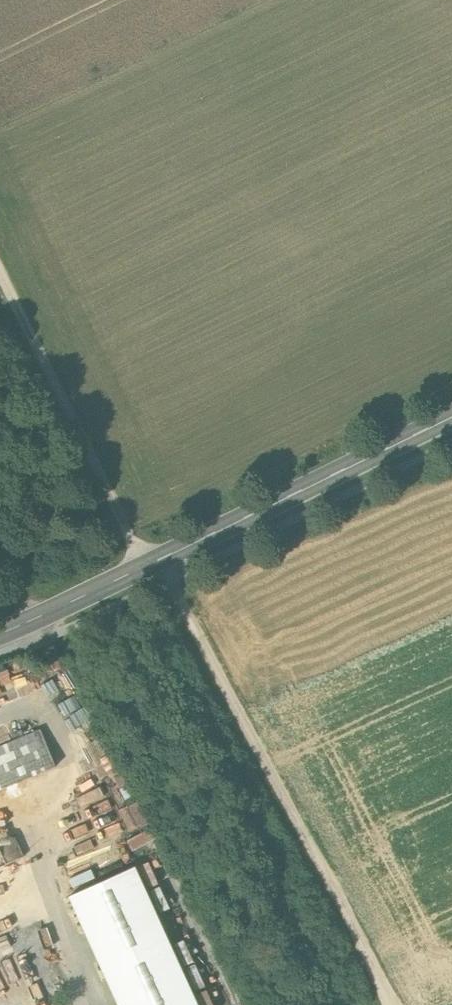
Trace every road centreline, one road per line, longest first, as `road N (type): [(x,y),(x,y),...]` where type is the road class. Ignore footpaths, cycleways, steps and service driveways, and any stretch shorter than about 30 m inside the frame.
road 1 (track): [(160,559),(392,1004)]
road 2 (tertiary): [(0,634),(451,417)]
road 3 (track): [(143,567),(0,269)]

